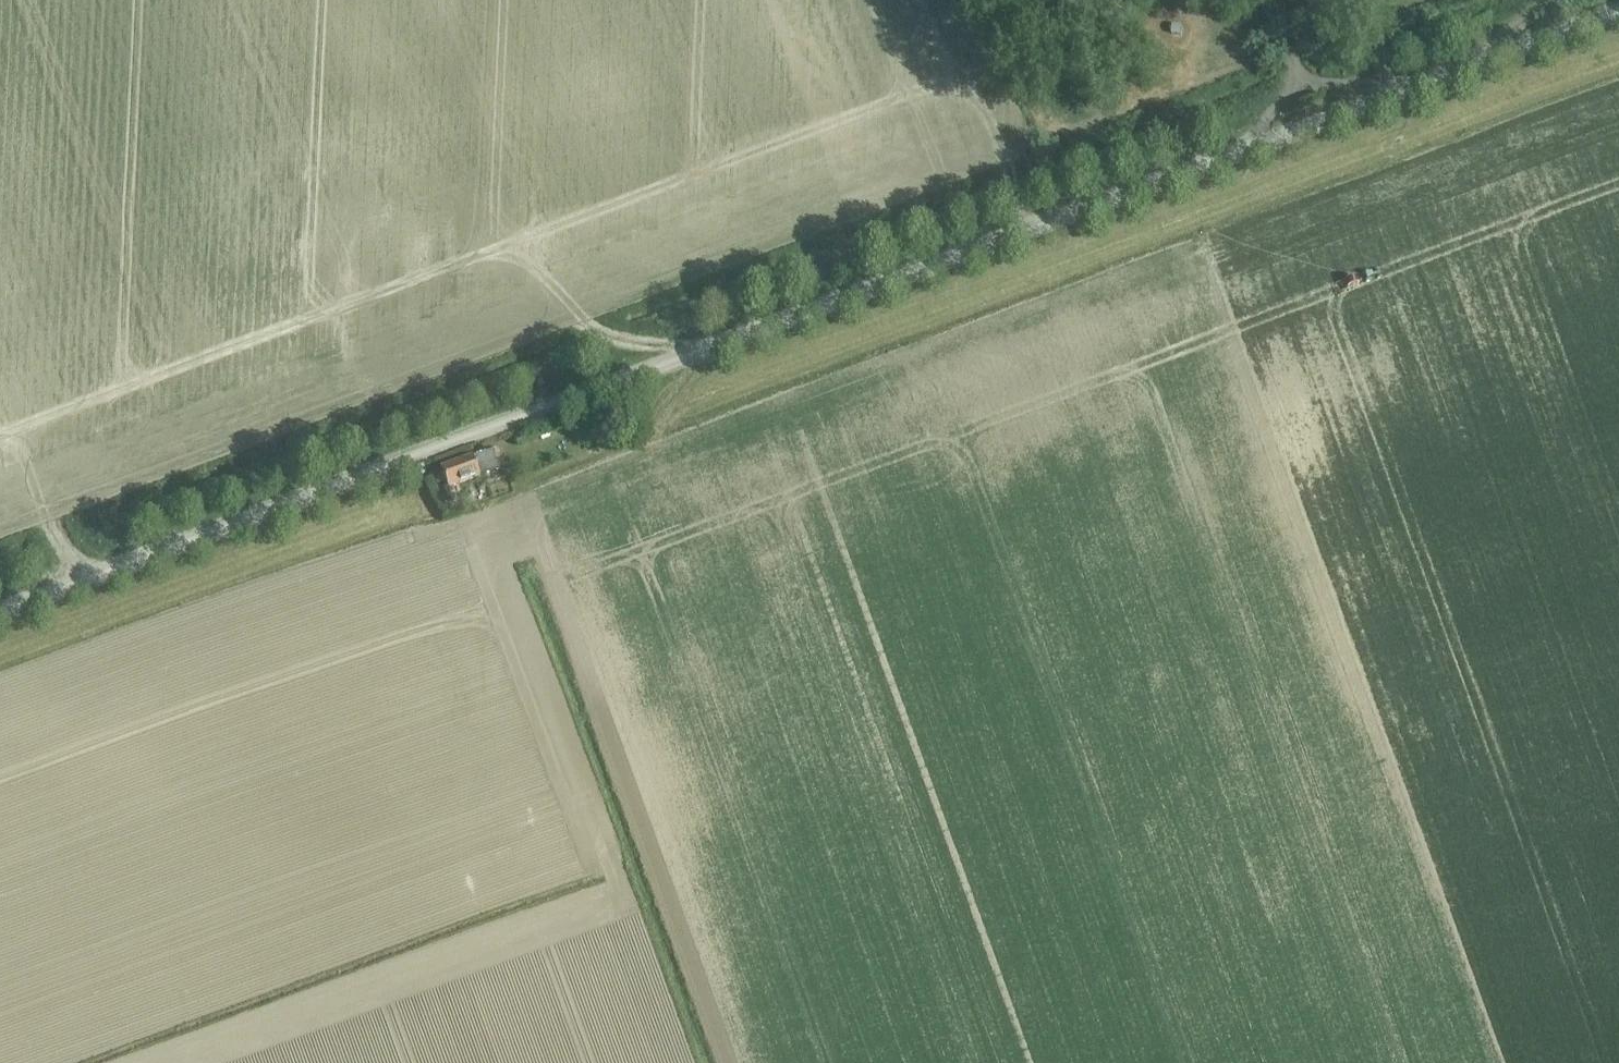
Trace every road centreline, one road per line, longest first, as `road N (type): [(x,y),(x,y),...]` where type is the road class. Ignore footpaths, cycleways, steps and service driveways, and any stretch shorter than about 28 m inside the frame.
road 1 (unclassified): [(0,616),(1618,9)]

